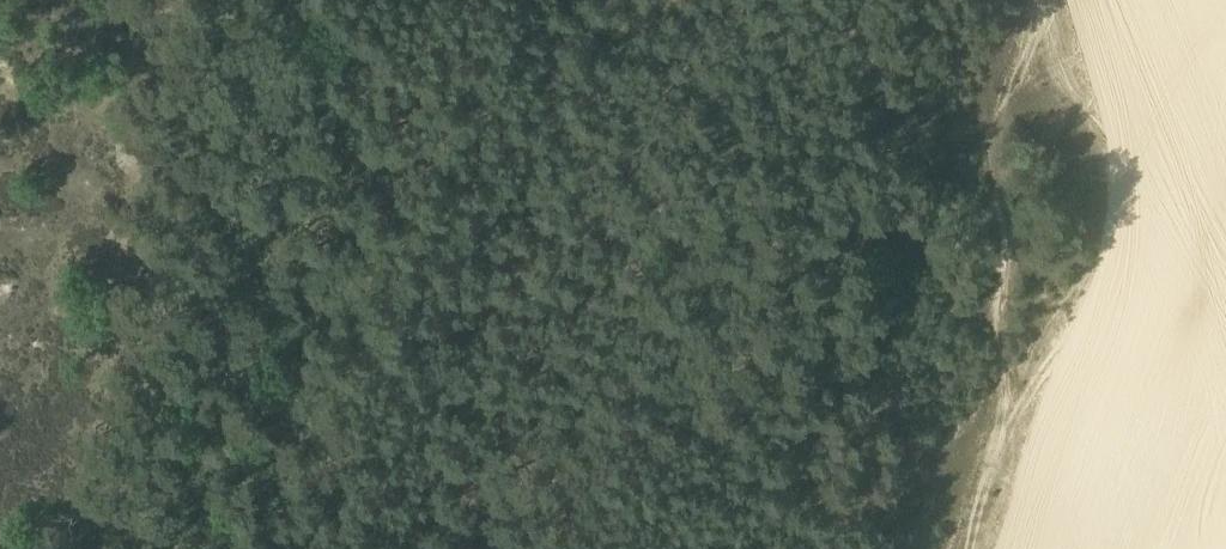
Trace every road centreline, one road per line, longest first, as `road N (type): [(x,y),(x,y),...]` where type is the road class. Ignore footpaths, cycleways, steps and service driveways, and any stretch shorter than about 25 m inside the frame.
road 1 (track): [(1174,548),(1225,276)]
road 2 (track): [(1225,196),(1131,0)]

